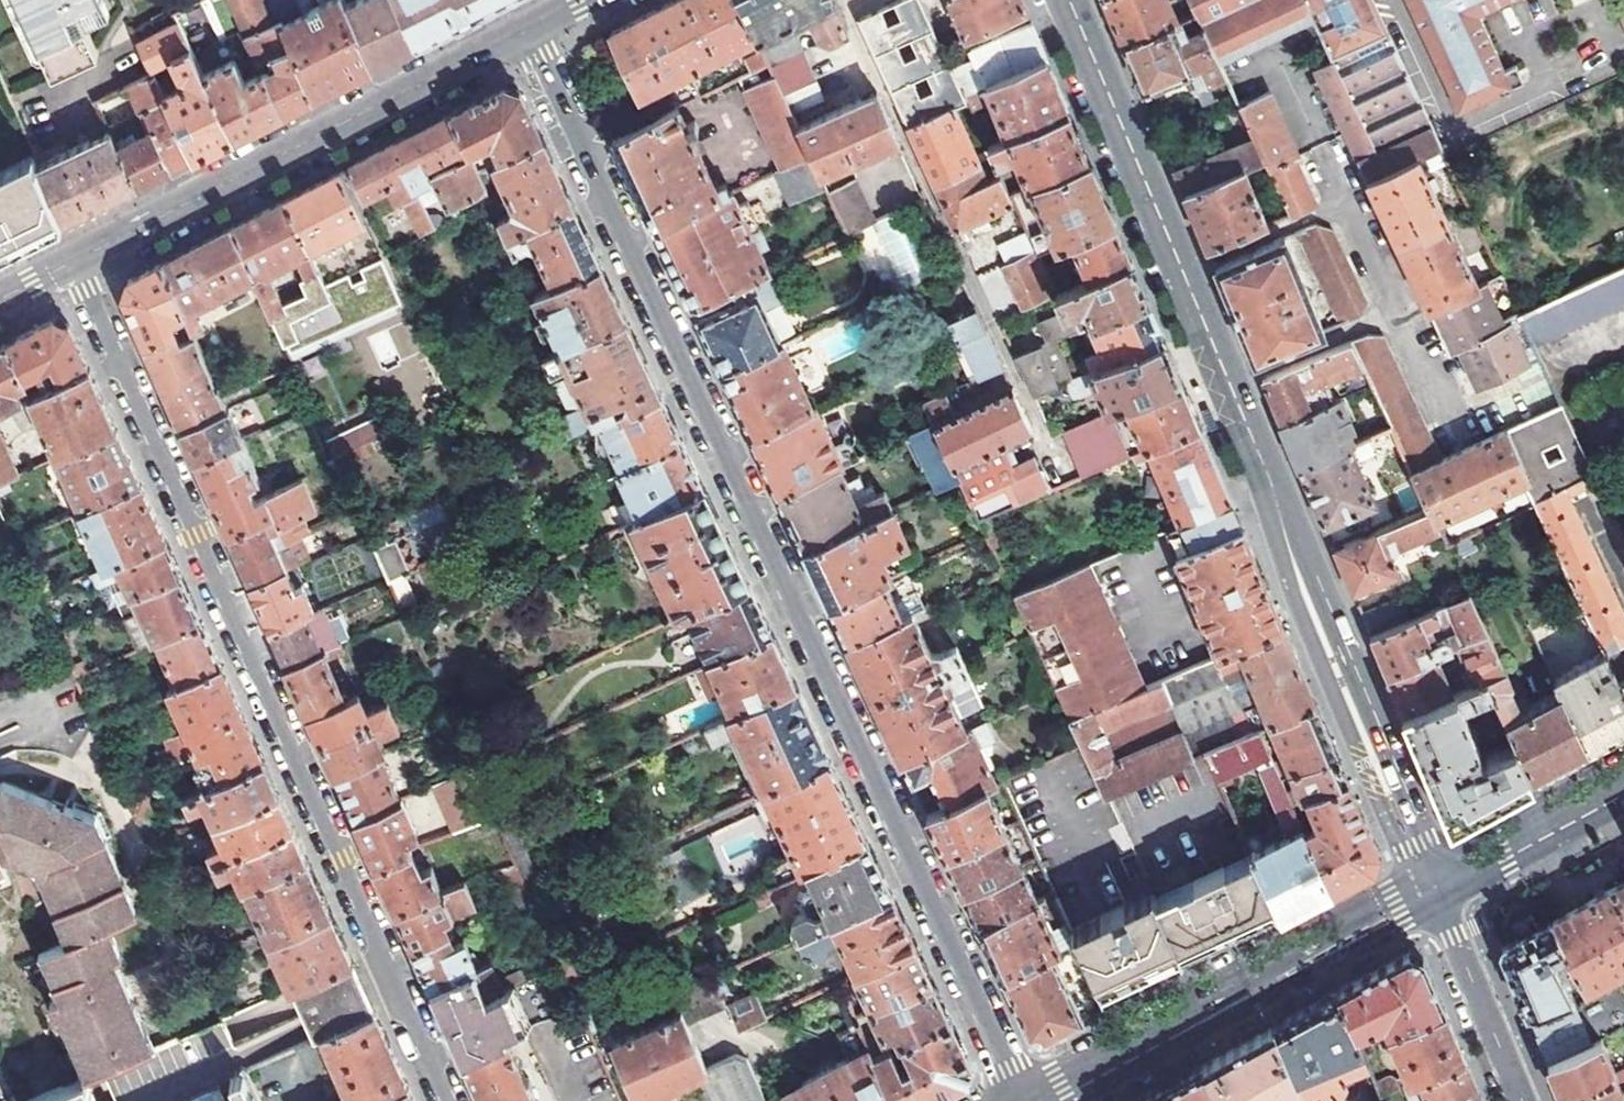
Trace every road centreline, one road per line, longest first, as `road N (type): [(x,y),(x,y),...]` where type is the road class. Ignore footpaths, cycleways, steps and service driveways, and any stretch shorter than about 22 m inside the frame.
road 1 (residential): [(1024,1100),(526,29)]
road 2 (secondary): [(1067,0),(1437,884)]
road 3 (residential): [(72,261),(448,1100)]
road 4 (secondary): [(526,29),(72,261)]
road 5 (secondary): [(1035,1100),(1437,884)]
road 6 (secondary): [(1437,884),(1523,1100)]
road 7 (secondary): [(1437,884),(1623,785)]

